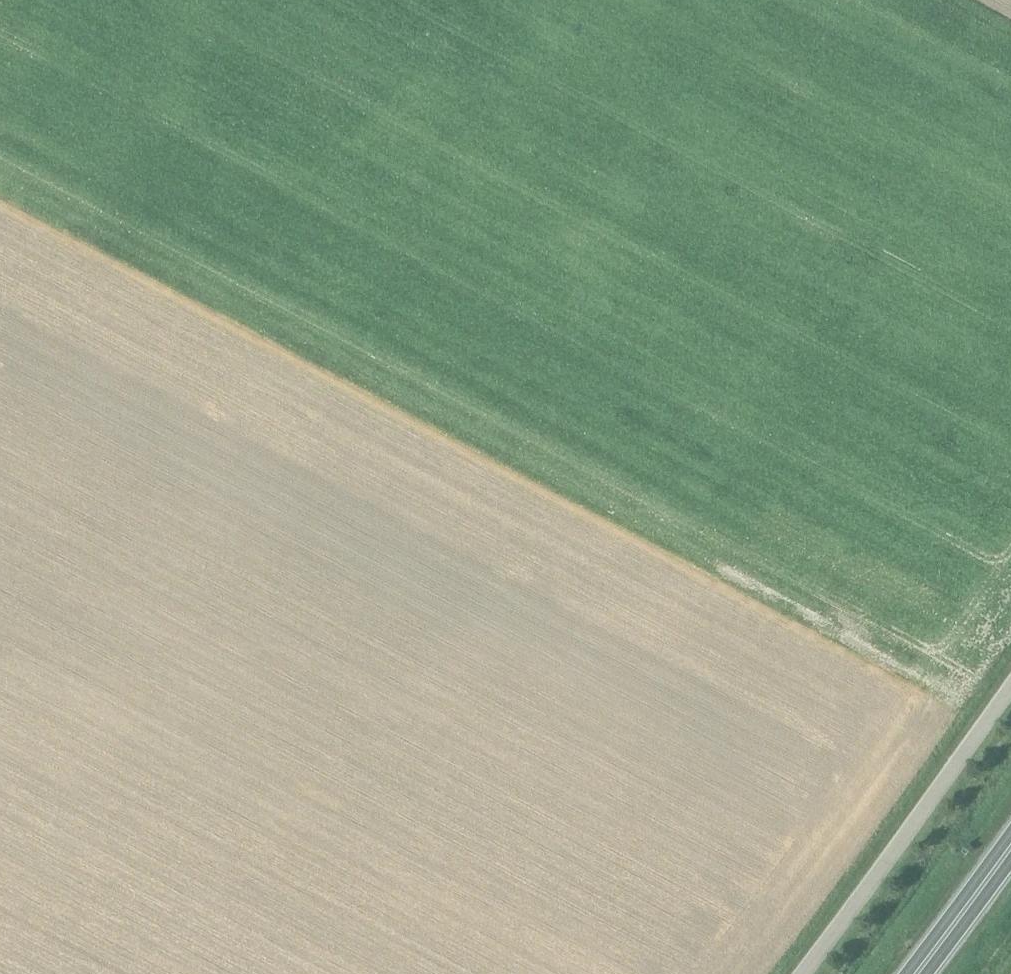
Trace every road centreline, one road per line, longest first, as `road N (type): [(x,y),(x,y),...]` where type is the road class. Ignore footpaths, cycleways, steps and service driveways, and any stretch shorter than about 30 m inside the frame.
road 1 (unclassified): [(791,973),(1010,667)]
road 2 (trunk): [(917,973),(1010,847)]

